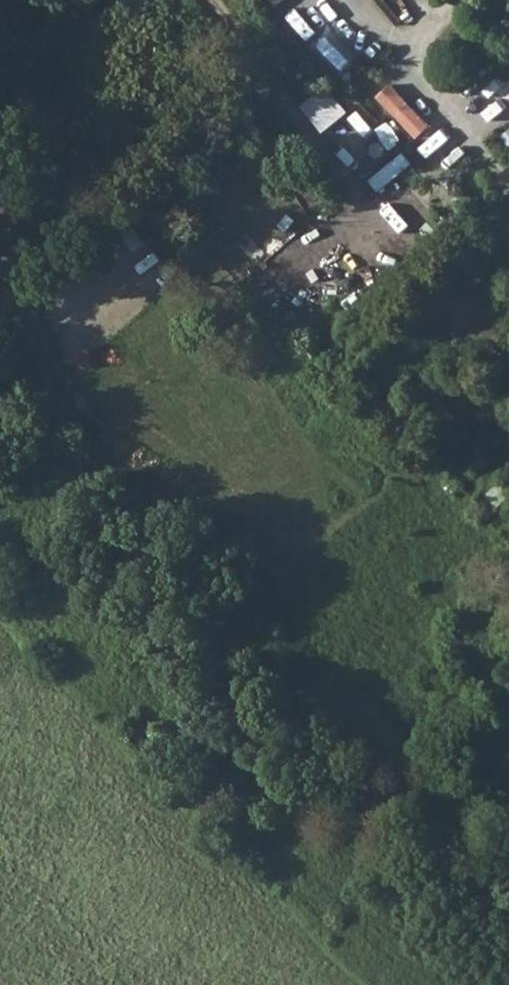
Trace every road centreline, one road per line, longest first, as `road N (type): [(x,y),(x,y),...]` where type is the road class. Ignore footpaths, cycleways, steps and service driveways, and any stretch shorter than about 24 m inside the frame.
road 1 (track): [(101,0),(0,95)]

